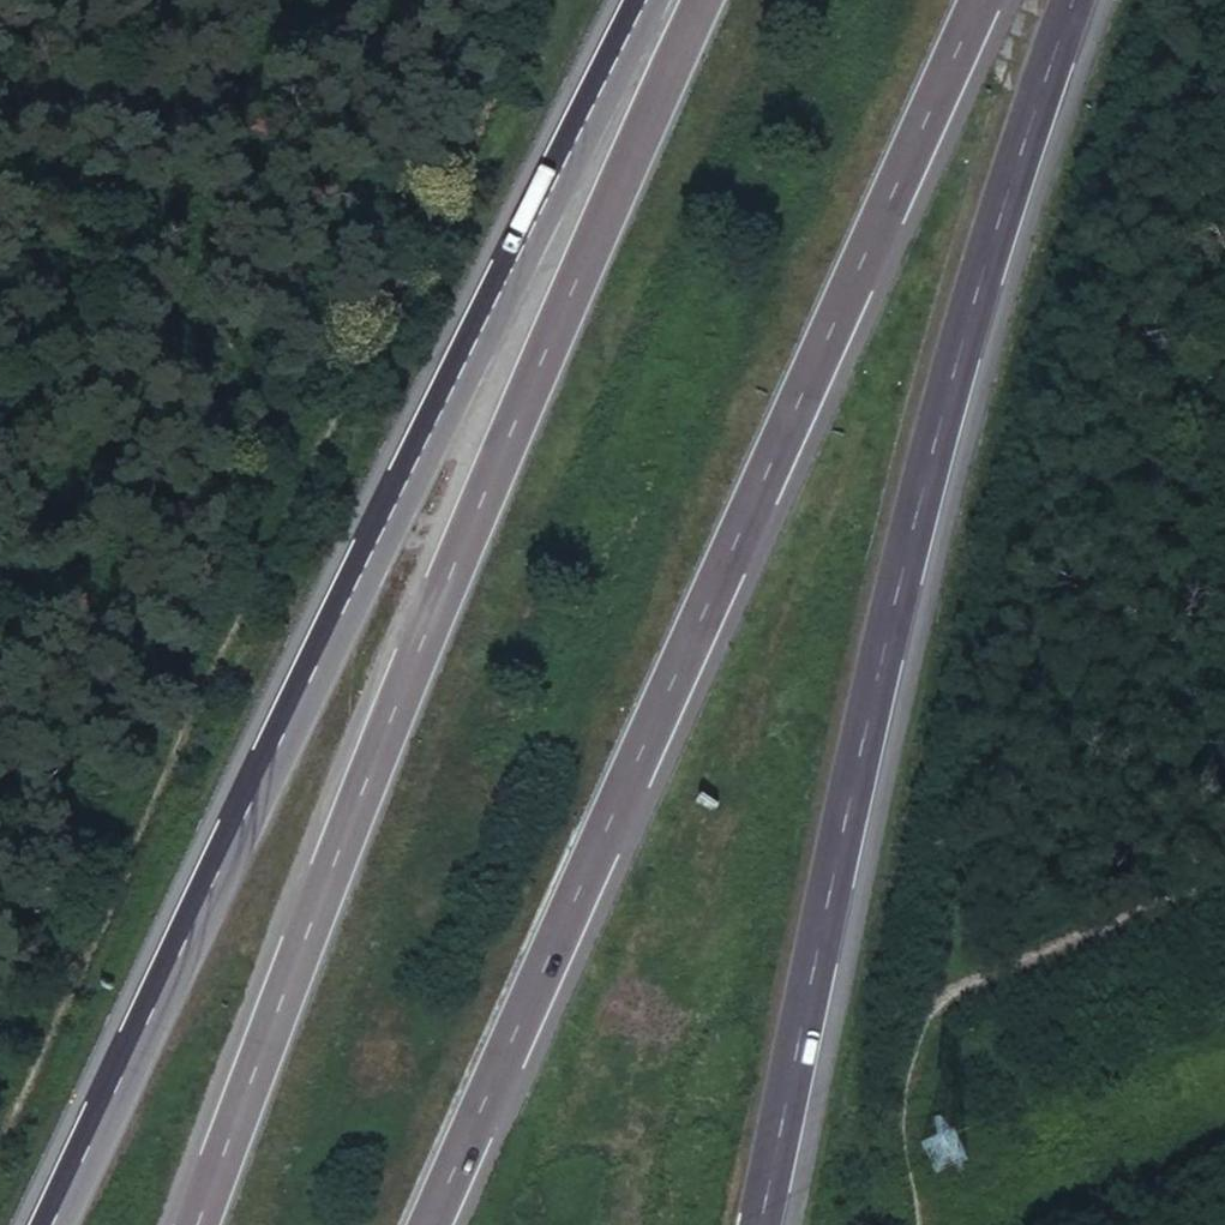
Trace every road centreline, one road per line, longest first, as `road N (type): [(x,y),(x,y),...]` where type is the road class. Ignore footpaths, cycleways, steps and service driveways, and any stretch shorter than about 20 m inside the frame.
road 1 (motorway): [(417,1224),(968,0)]
road 2 (trunk): [(746,1224),(897,537),(962,285),(1060,0)]
road 3 (track): [(0,1124),(284,507),(541,0)]
road 4 (trunk): [(466,432),(427,440),(50,1224)]
road 5 (motorway): [(466,432),(491,465),(327,855),(186,1224)]
road 6 (trunk): [(671,0),(466,432)]
road 7 (track): [(1224,863),(925,994)]

